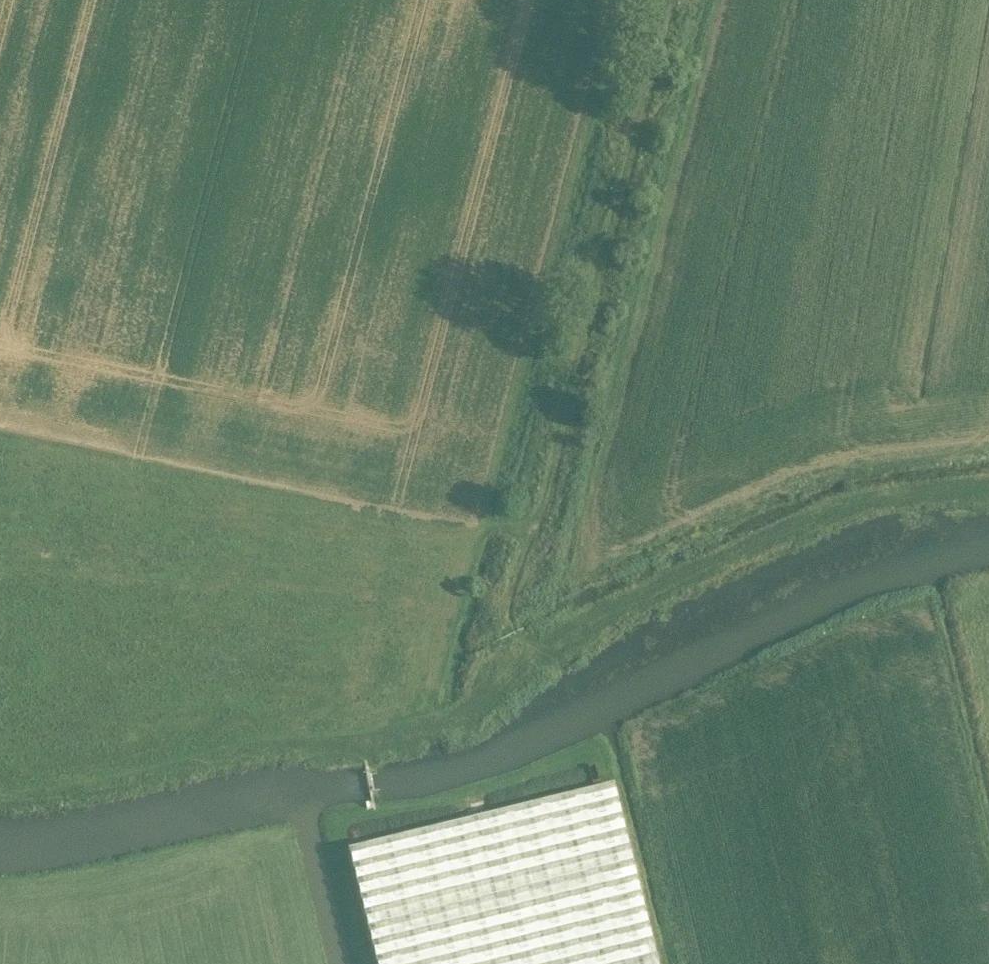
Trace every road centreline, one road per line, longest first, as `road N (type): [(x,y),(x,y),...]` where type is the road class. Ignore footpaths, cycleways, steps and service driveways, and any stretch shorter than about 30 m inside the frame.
road 1 (track): [(669,0),(510,630),(521,666),(814,521),(903,497),(988,488)]

